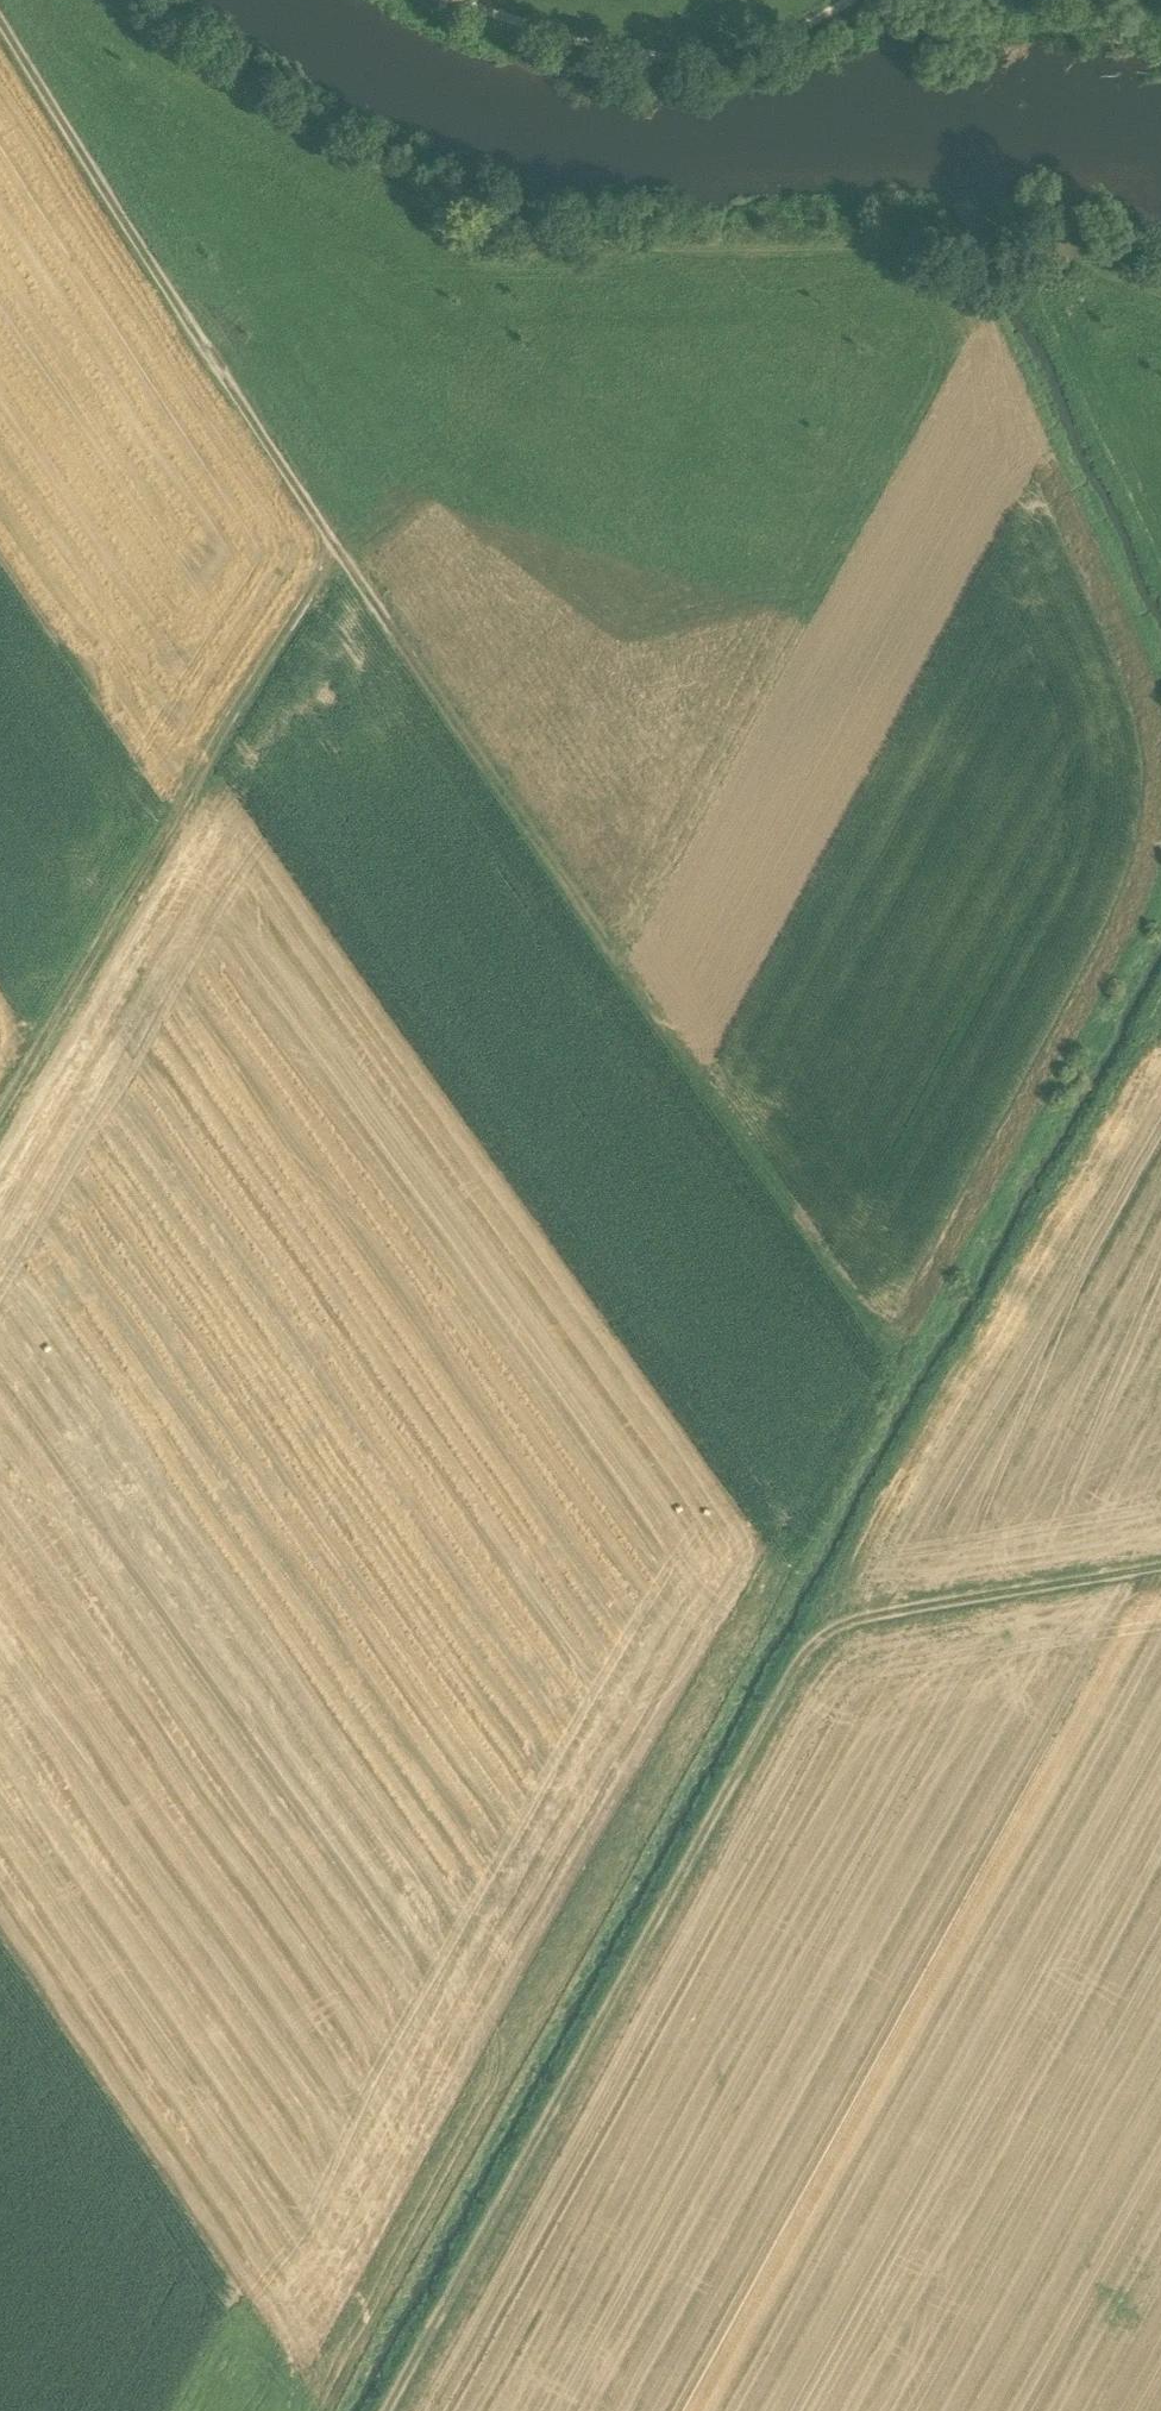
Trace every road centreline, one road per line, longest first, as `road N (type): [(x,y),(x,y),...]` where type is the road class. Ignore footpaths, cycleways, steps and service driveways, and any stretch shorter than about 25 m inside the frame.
road 1 (track): [(394,2410),(818,1633),(882,1612),(1160,1566)]
road 2 (track): [(1160,286),(1022,261),(637,263),(521,245),(277,134),(101,0)]
road 3 (track): [(898,1361),(336,554)]
road 4 (track): [(336,554),(0,1128)]
road 5 (track): [(0,19),(336,554)]
road 6 (track): [(453,0),(623,57),(697,66),(767,47),(854,0)]

